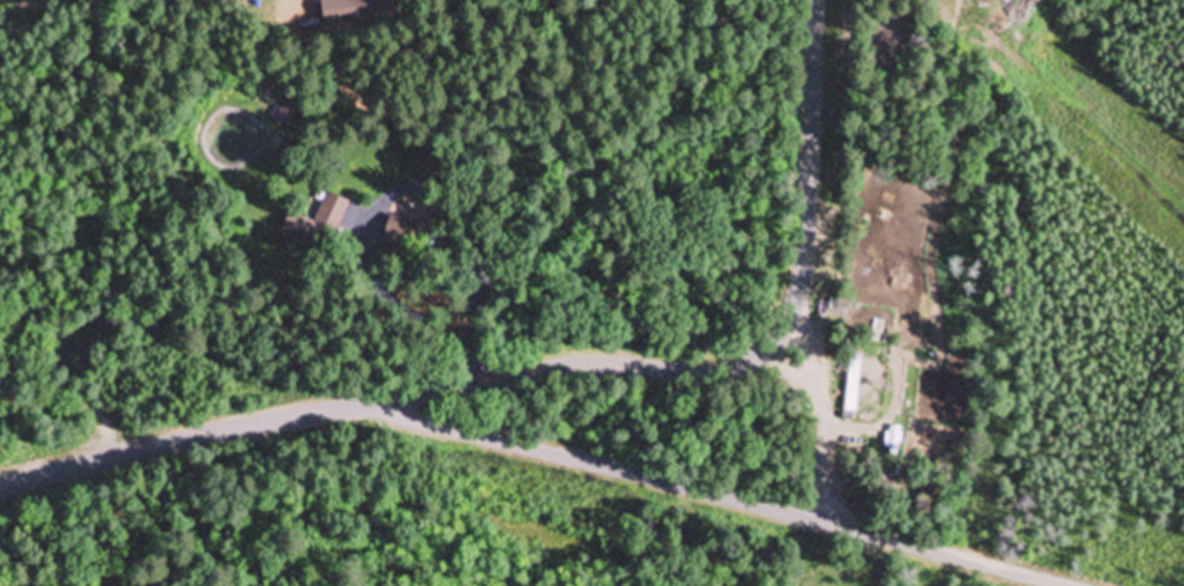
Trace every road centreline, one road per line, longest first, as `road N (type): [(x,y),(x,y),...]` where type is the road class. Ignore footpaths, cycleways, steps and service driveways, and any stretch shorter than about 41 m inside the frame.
road 1 (residential): [(0,483),(566,368),(709,378),(745,368),(782,327),(807,255),(817,0)]
road 2 (residential): [(1058,585),(362,409)]
road 3 (residential): [(742,369),(759,510)]

